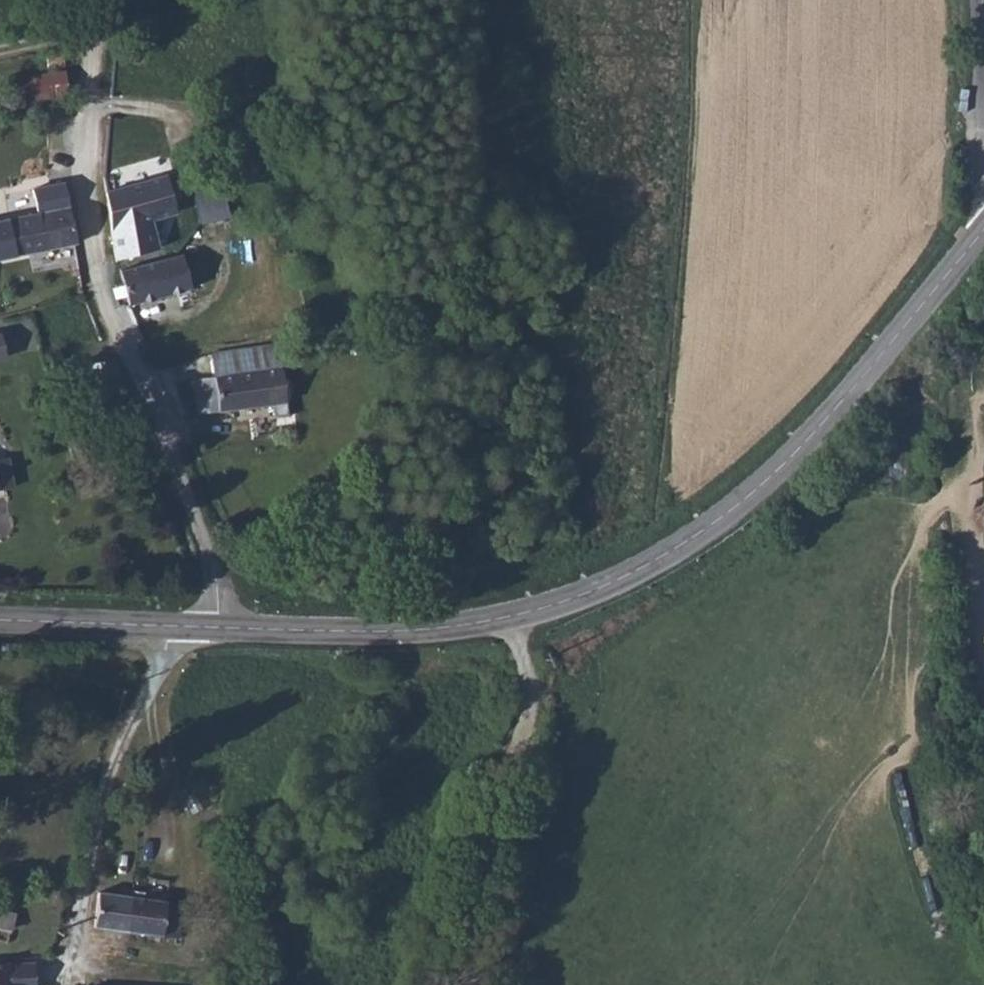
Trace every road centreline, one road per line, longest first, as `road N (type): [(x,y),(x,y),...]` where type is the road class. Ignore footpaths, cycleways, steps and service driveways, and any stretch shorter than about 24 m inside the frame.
road 1 (secondary): [(223,629),(445,630),(516,621),(610,586),(688,541),(805,447),(983,233)]
road 2 (unclassified): [(100,0),(88,179),(103,281),(211,544),(223,629)]
road 3 (track): [(465,969),(493,803),(520,707),(516,621)]
road 4 (secondary): [(0,621),(223,629)]

